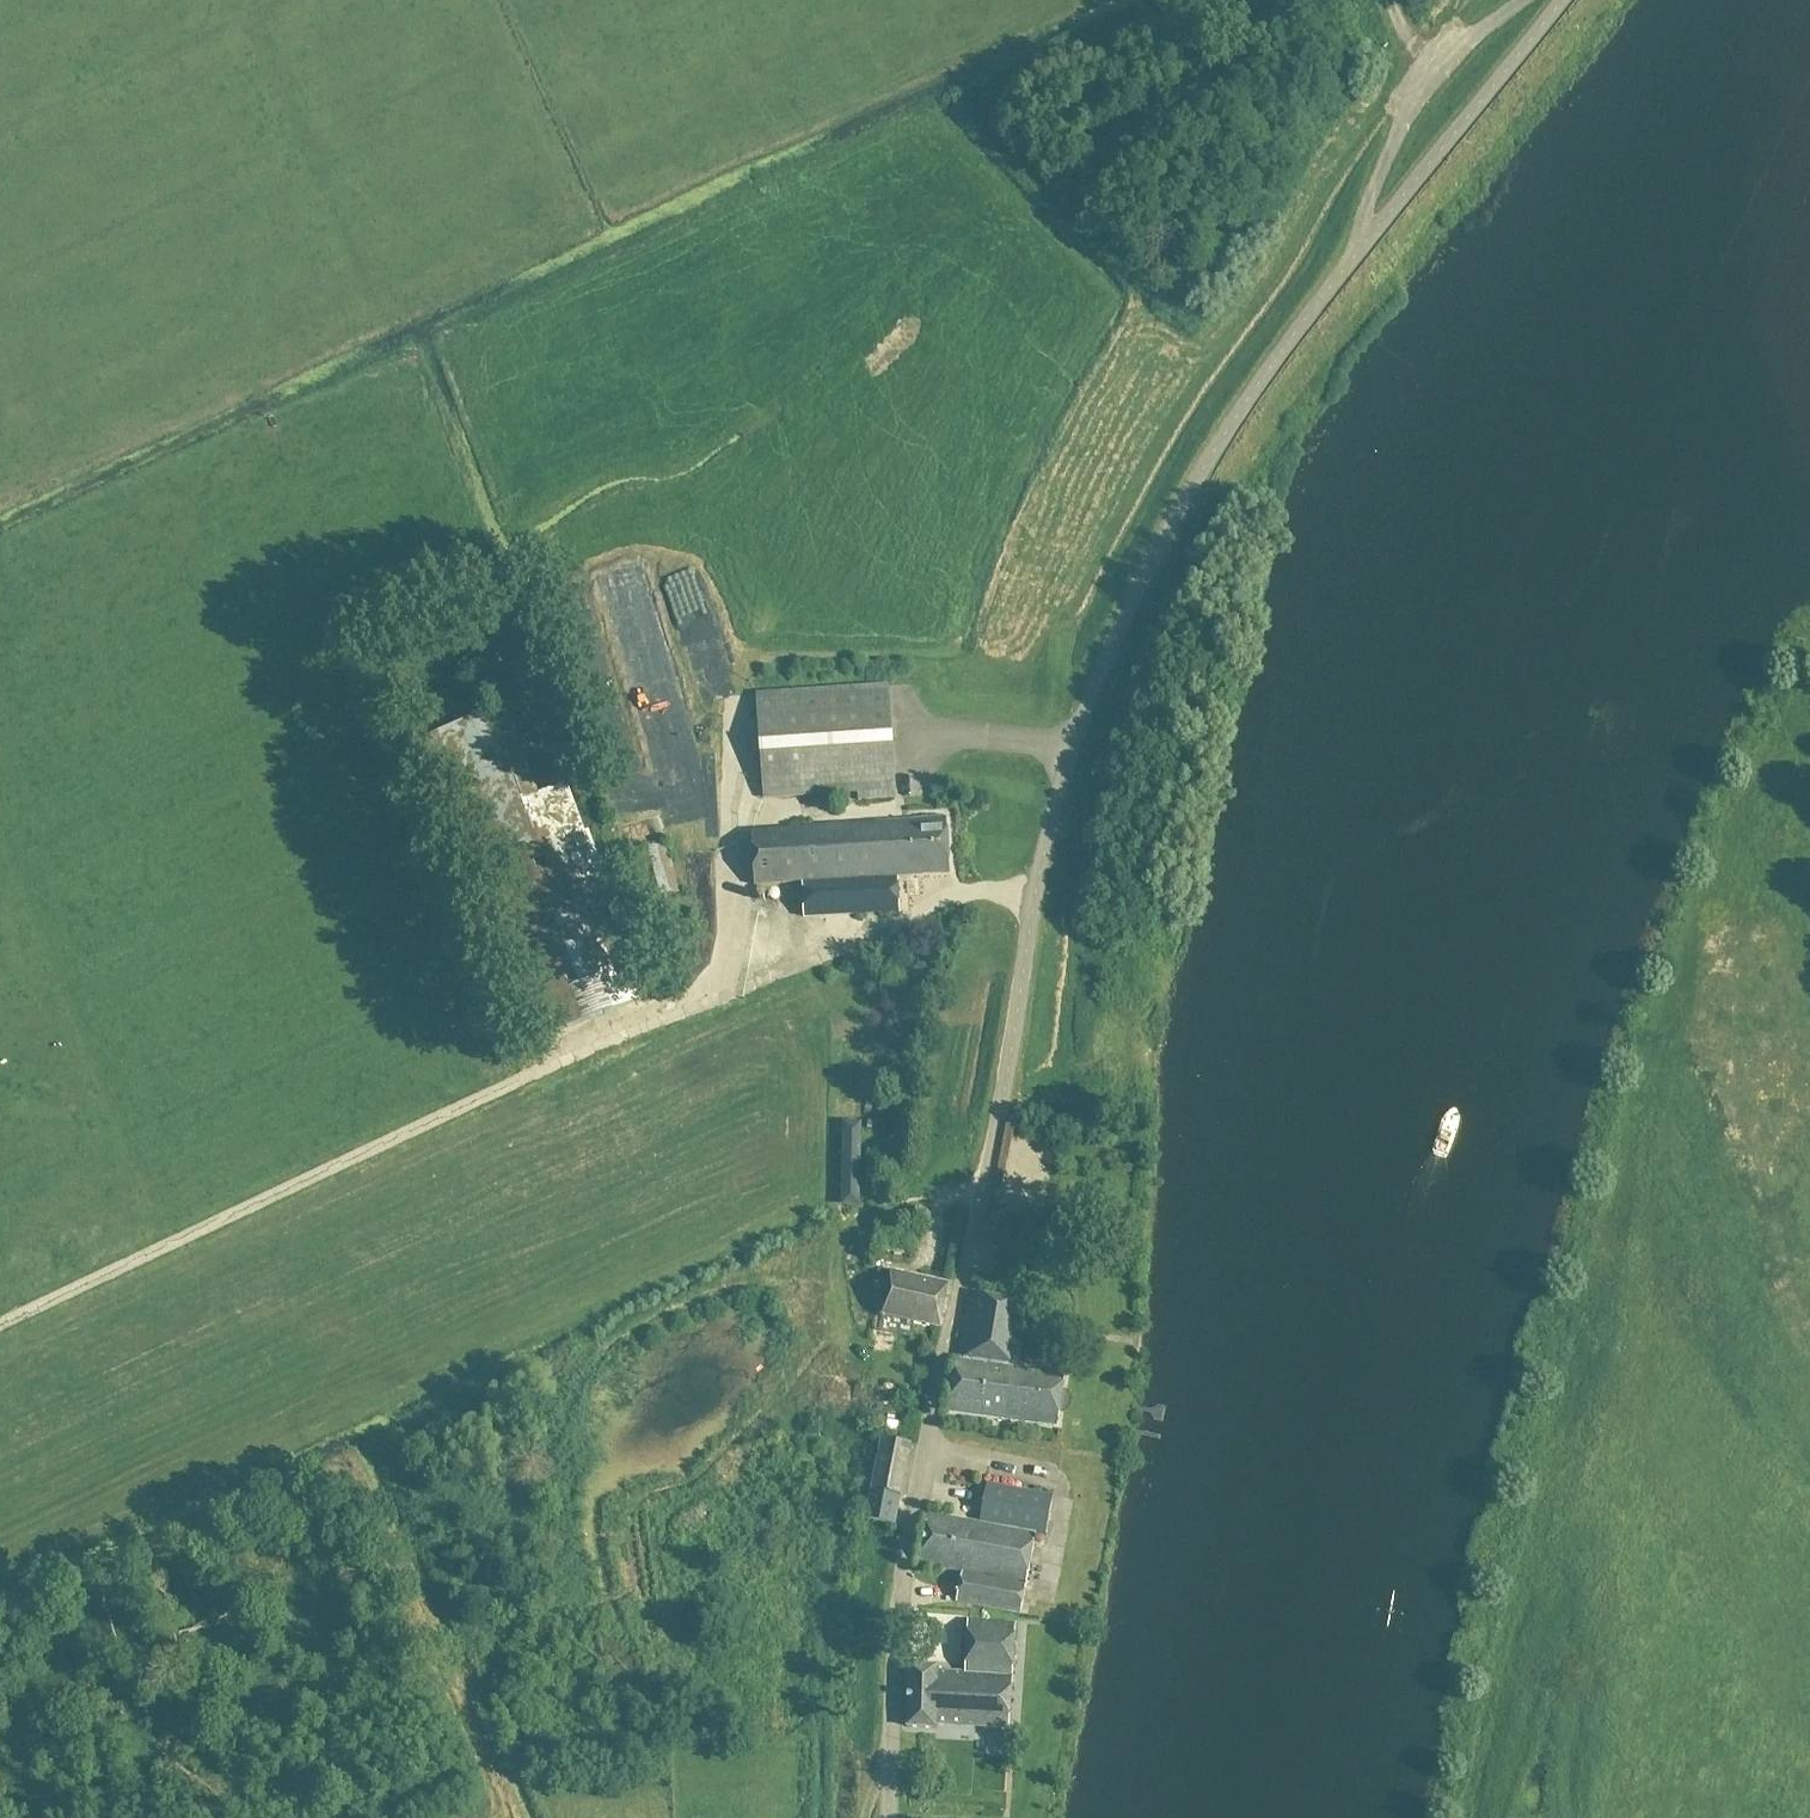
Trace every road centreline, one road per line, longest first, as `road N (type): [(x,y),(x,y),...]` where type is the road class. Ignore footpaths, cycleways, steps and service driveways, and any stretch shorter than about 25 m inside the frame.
road 1 (unclassified): [(887,1817),(902,1582),(1046,834),(1081,717),(1204,460),(1264,371),(1560,0)]

